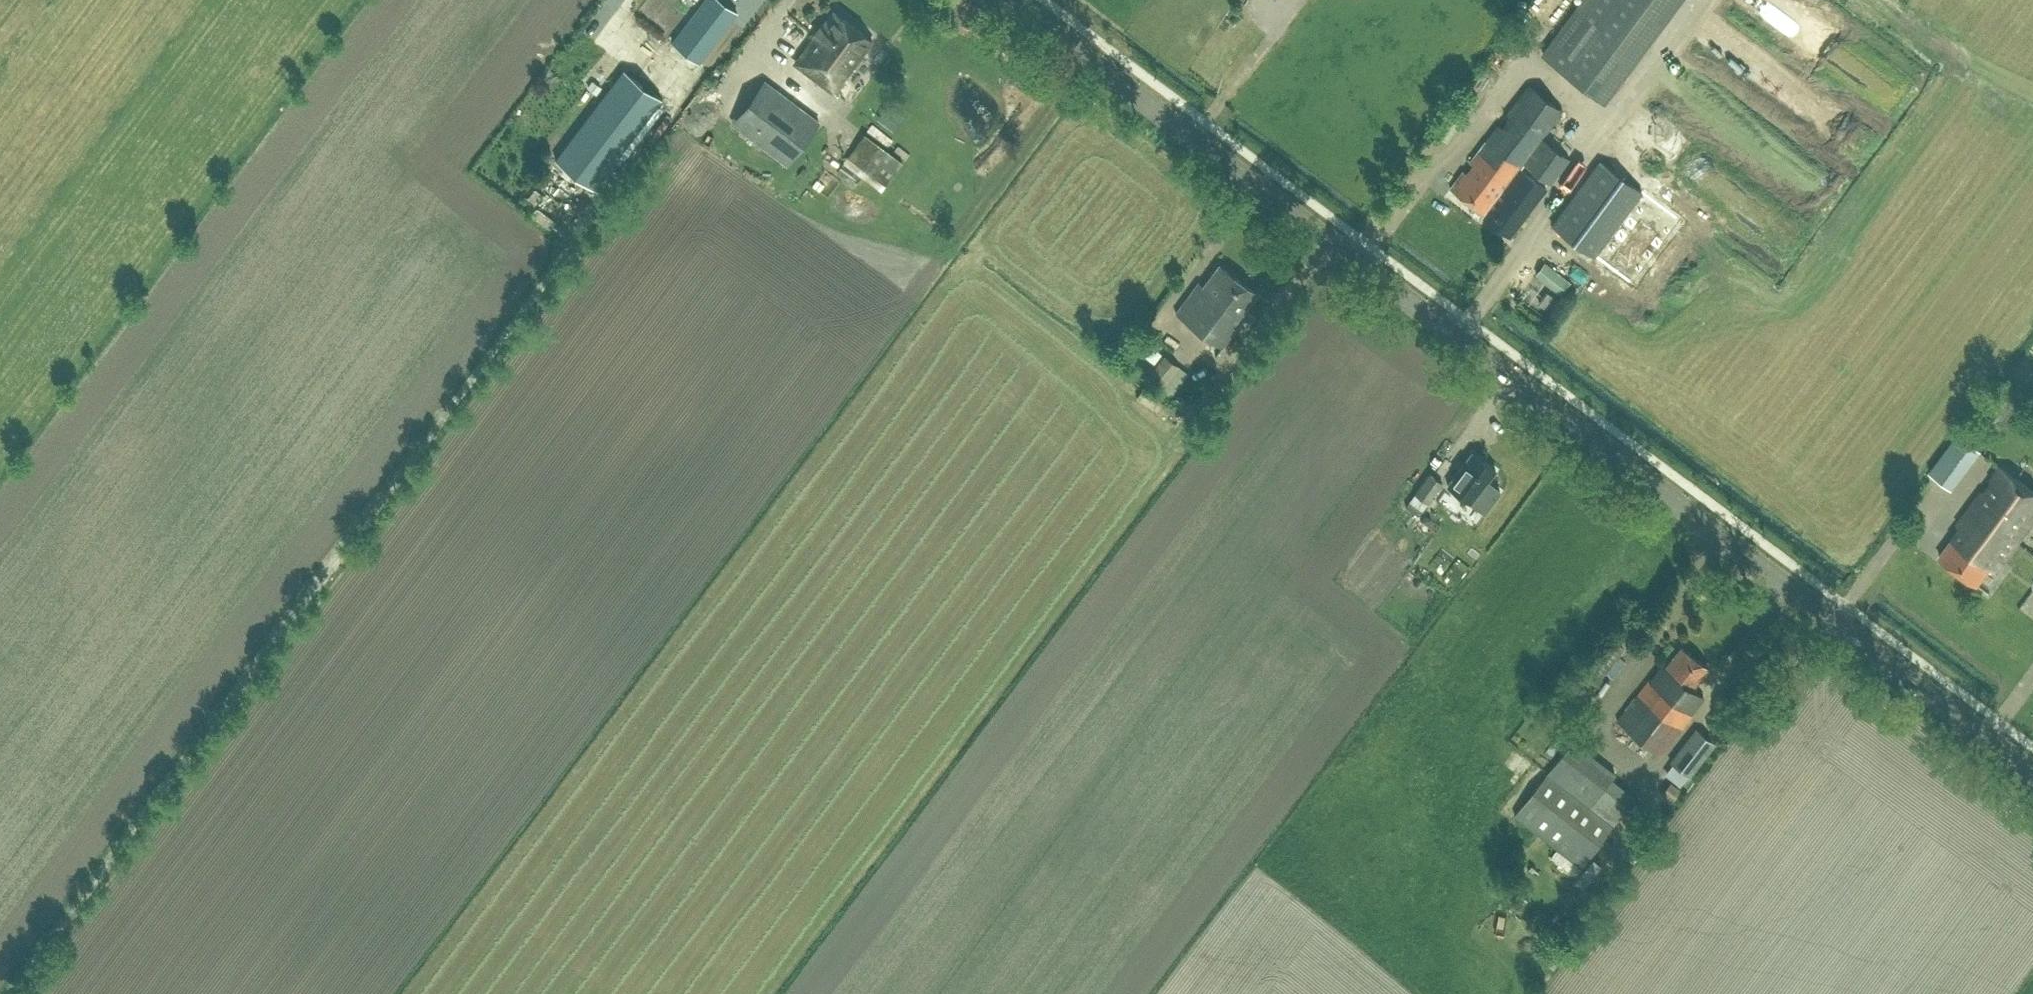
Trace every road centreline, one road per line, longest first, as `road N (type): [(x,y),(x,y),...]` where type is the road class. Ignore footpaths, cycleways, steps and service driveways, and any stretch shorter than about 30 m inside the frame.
road 1 (tertiary): [(2032,773),(1007,0)]

